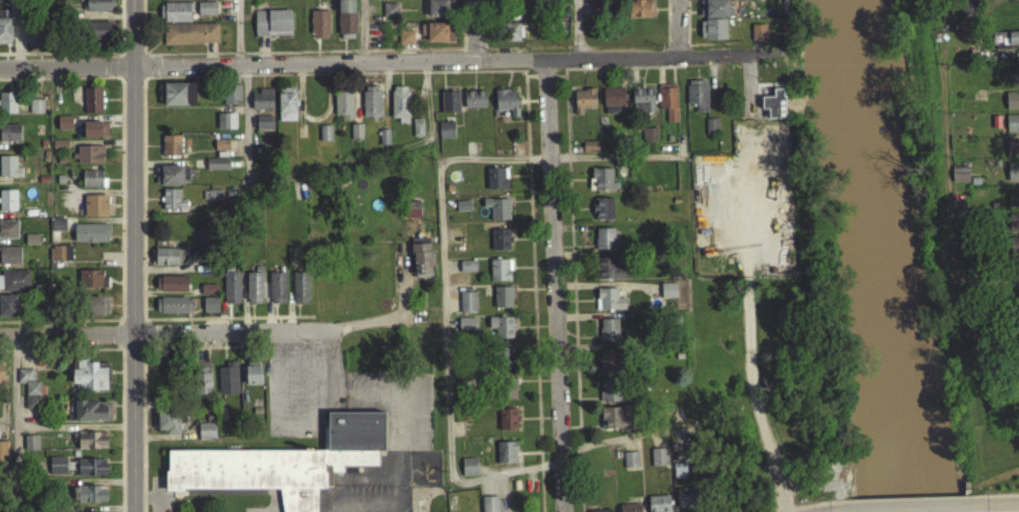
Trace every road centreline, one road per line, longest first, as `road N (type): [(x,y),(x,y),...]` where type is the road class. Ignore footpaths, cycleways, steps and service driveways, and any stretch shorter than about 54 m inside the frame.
road 1 (residential): [(545,60),(0,68)]
road 2 (tertiary): [(136,0),(135,511)]
road 3 (residential): [(545,60),(567,511)]
road 4 (residential): [(333,330),(0,336)]
road 5 (residential): [(753,55),(545,60)]
road 6 (residential): [(987,501),(831,508)]

